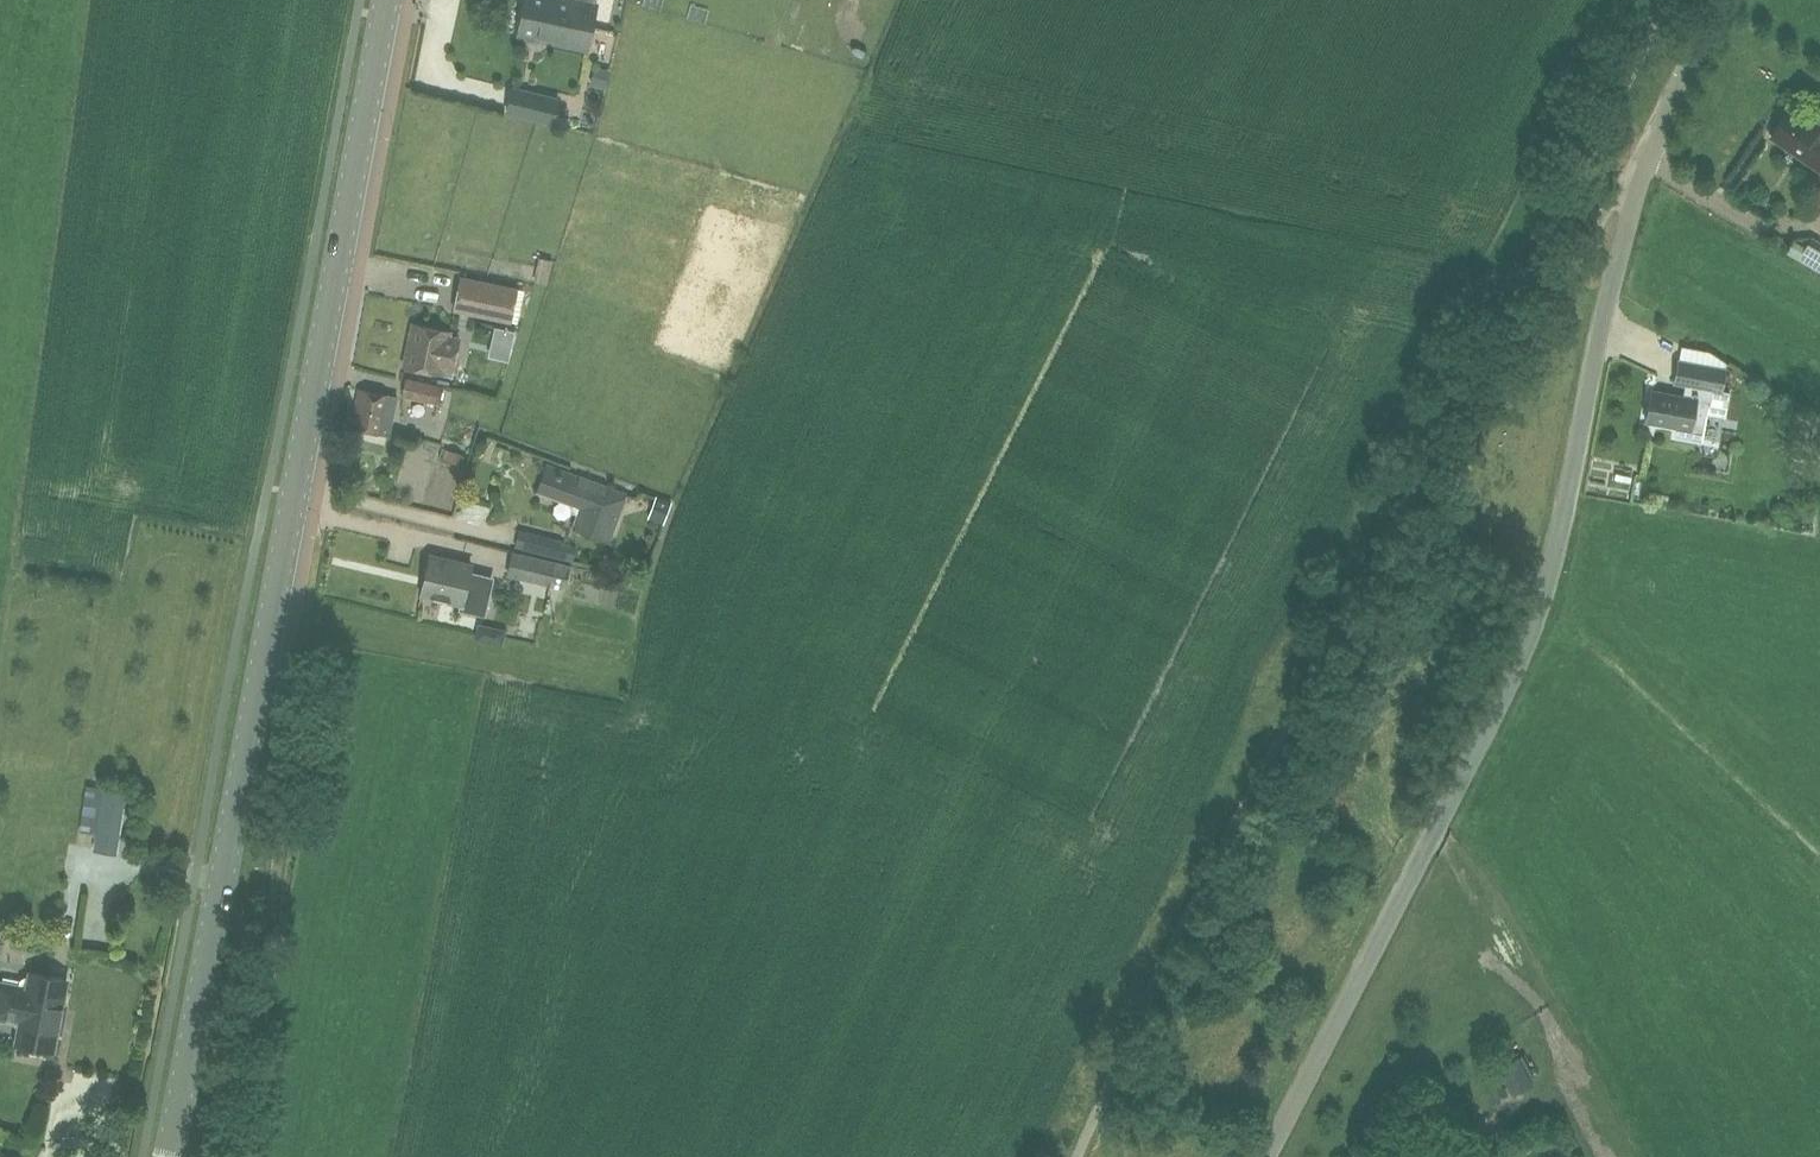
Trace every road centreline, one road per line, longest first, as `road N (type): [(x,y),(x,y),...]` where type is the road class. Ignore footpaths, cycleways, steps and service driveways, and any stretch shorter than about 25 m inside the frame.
road 1 (unclassified): [(1263,1156),(1520,640),(1550,554),(1627,197),(1677,82),(1726,0)]
road 2 (secondary): [(169,1156),(389,0)]

